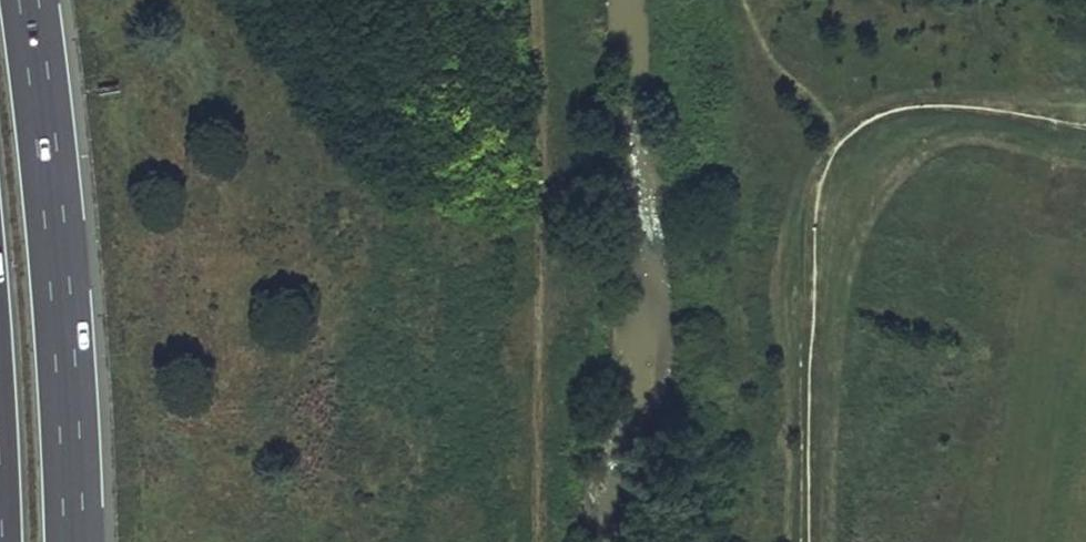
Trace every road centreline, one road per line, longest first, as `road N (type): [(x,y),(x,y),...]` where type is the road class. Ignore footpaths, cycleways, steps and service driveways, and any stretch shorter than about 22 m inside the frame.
road 1 (tertiary): [(397,0),(410,51),(473,137),(1085,237)]
road 2 (tertiary): [(1085,164),(561,63),(526,0)]
road 3 (motorway): [(72,541),(59,271),(30,0)]
road 4 (track): [(536,541),(534,0)]

